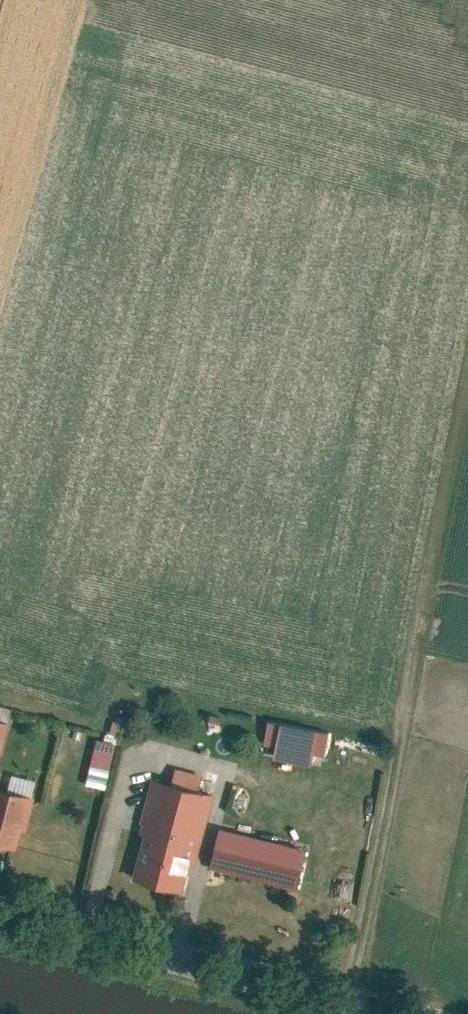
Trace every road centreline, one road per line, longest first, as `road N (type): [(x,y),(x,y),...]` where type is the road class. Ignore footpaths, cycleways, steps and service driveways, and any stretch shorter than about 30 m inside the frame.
road 1 (unclassified): [(0,918),(365,1013)]

